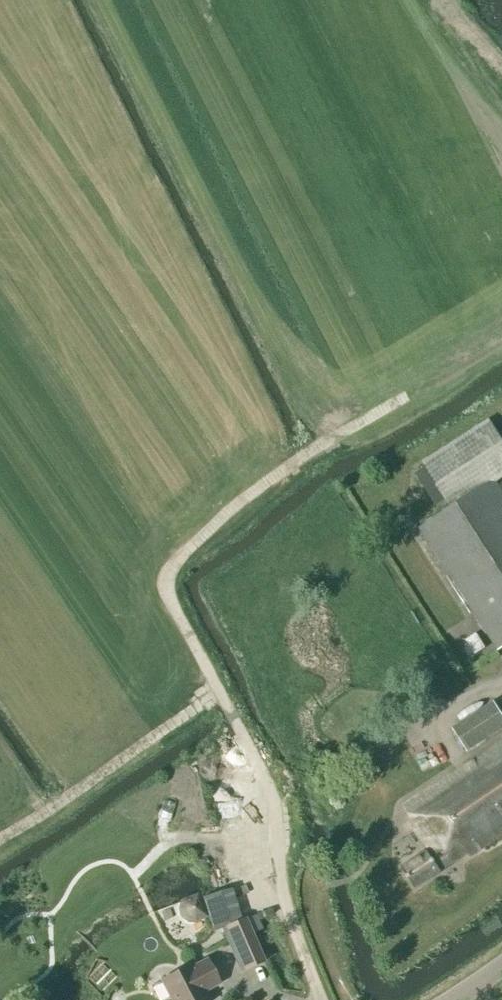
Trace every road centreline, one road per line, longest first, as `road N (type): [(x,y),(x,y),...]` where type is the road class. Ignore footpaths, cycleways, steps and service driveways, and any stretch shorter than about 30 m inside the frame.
road 1 (track): [(236,728),(166,594),(169,570),(306,454),(420,392)]
road 2 (track): [(219,693),(0,839)]

